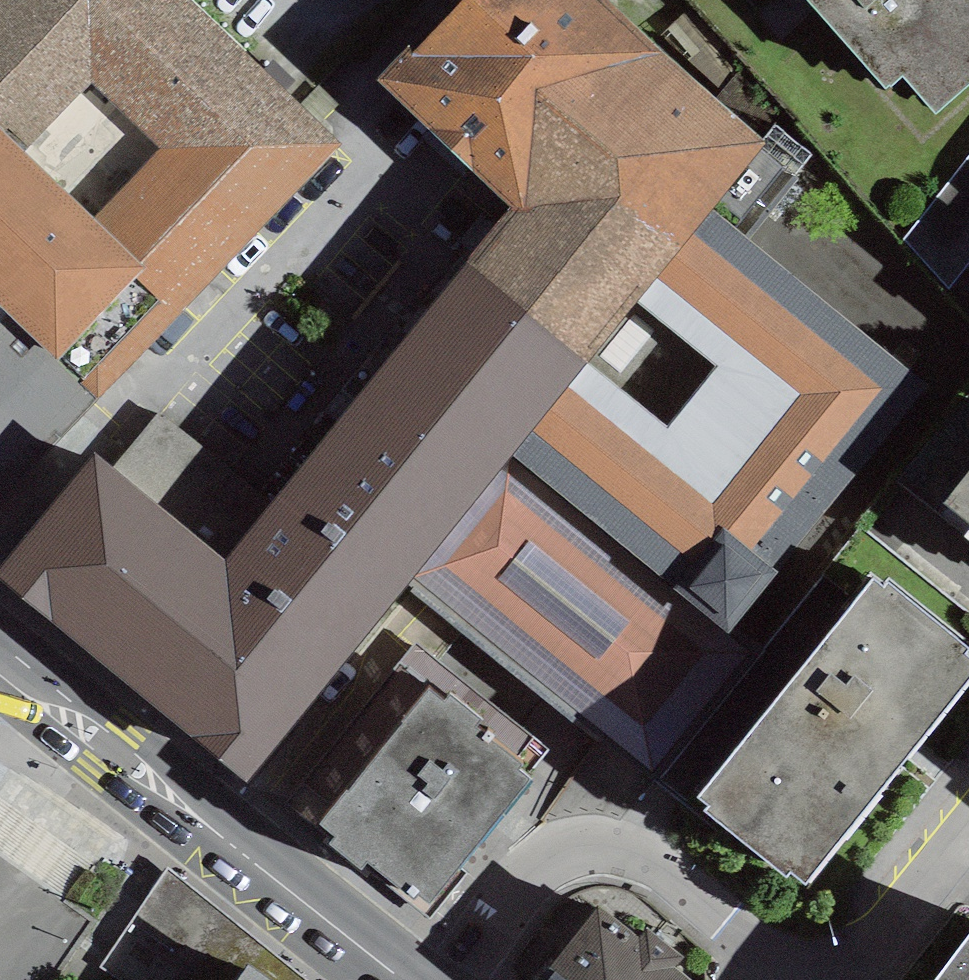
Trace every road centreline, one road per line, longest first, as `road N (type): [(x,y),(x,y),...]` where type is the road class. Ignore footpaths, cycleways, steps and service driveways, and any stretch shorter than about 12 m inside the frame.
road 1 (secondary): [(401,979),(2,663)]
road 2 (residential): [(807,979),(573,817),(467,979)]
road 3 (residential): [(968,868),(882,979)]

